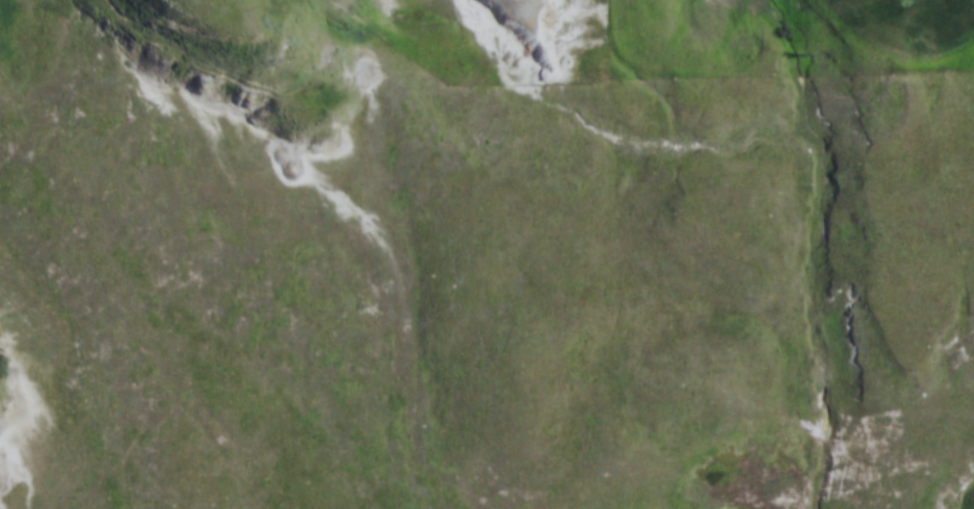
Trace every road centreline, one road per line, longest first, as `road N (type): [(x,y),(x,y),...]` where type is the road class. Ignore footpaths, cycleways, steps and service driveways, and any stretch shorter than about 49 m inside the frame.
road 1 (track): [(0,270),(253,459),(290,508)]

